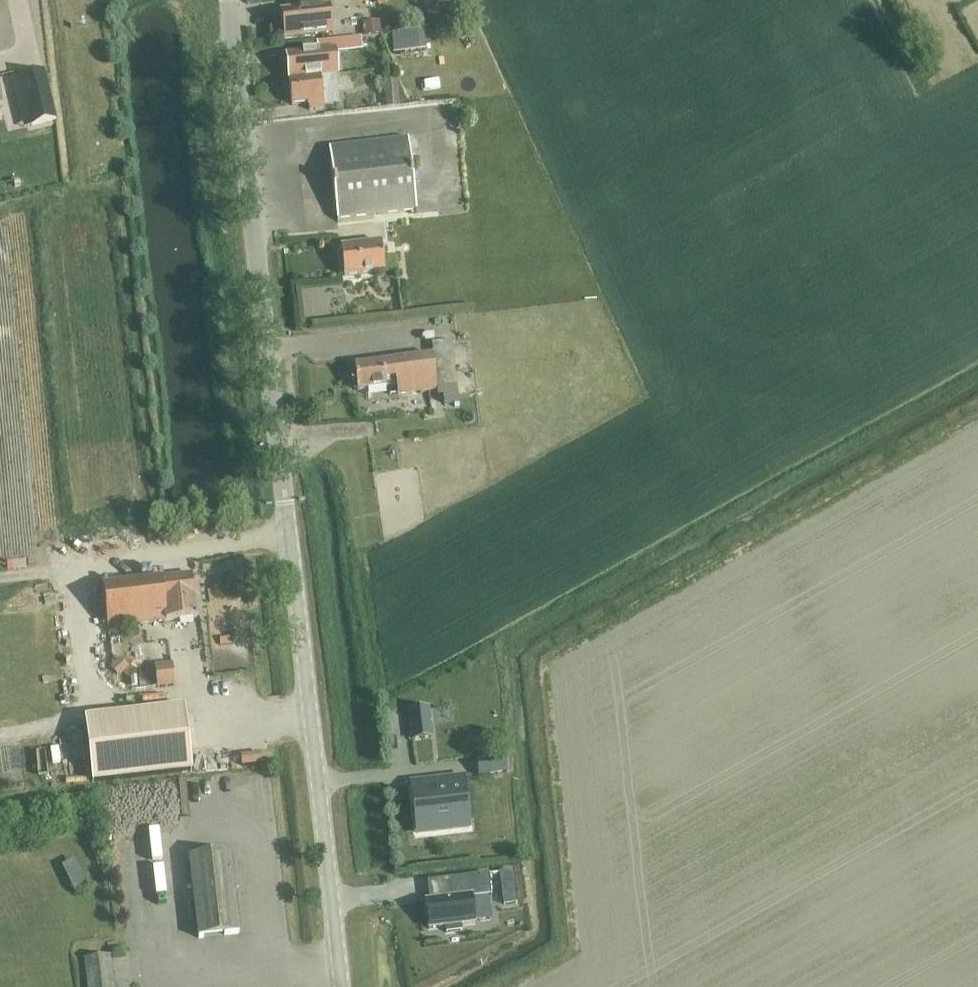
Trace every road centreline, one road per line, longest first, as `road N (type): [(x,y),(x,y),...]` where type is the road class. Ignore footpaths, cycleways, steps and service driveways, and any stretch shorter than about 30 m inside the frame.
road 1 (residential): [(284,503),(225,0)]
road 2 (unclassified): [(338,986),(284,503)]

